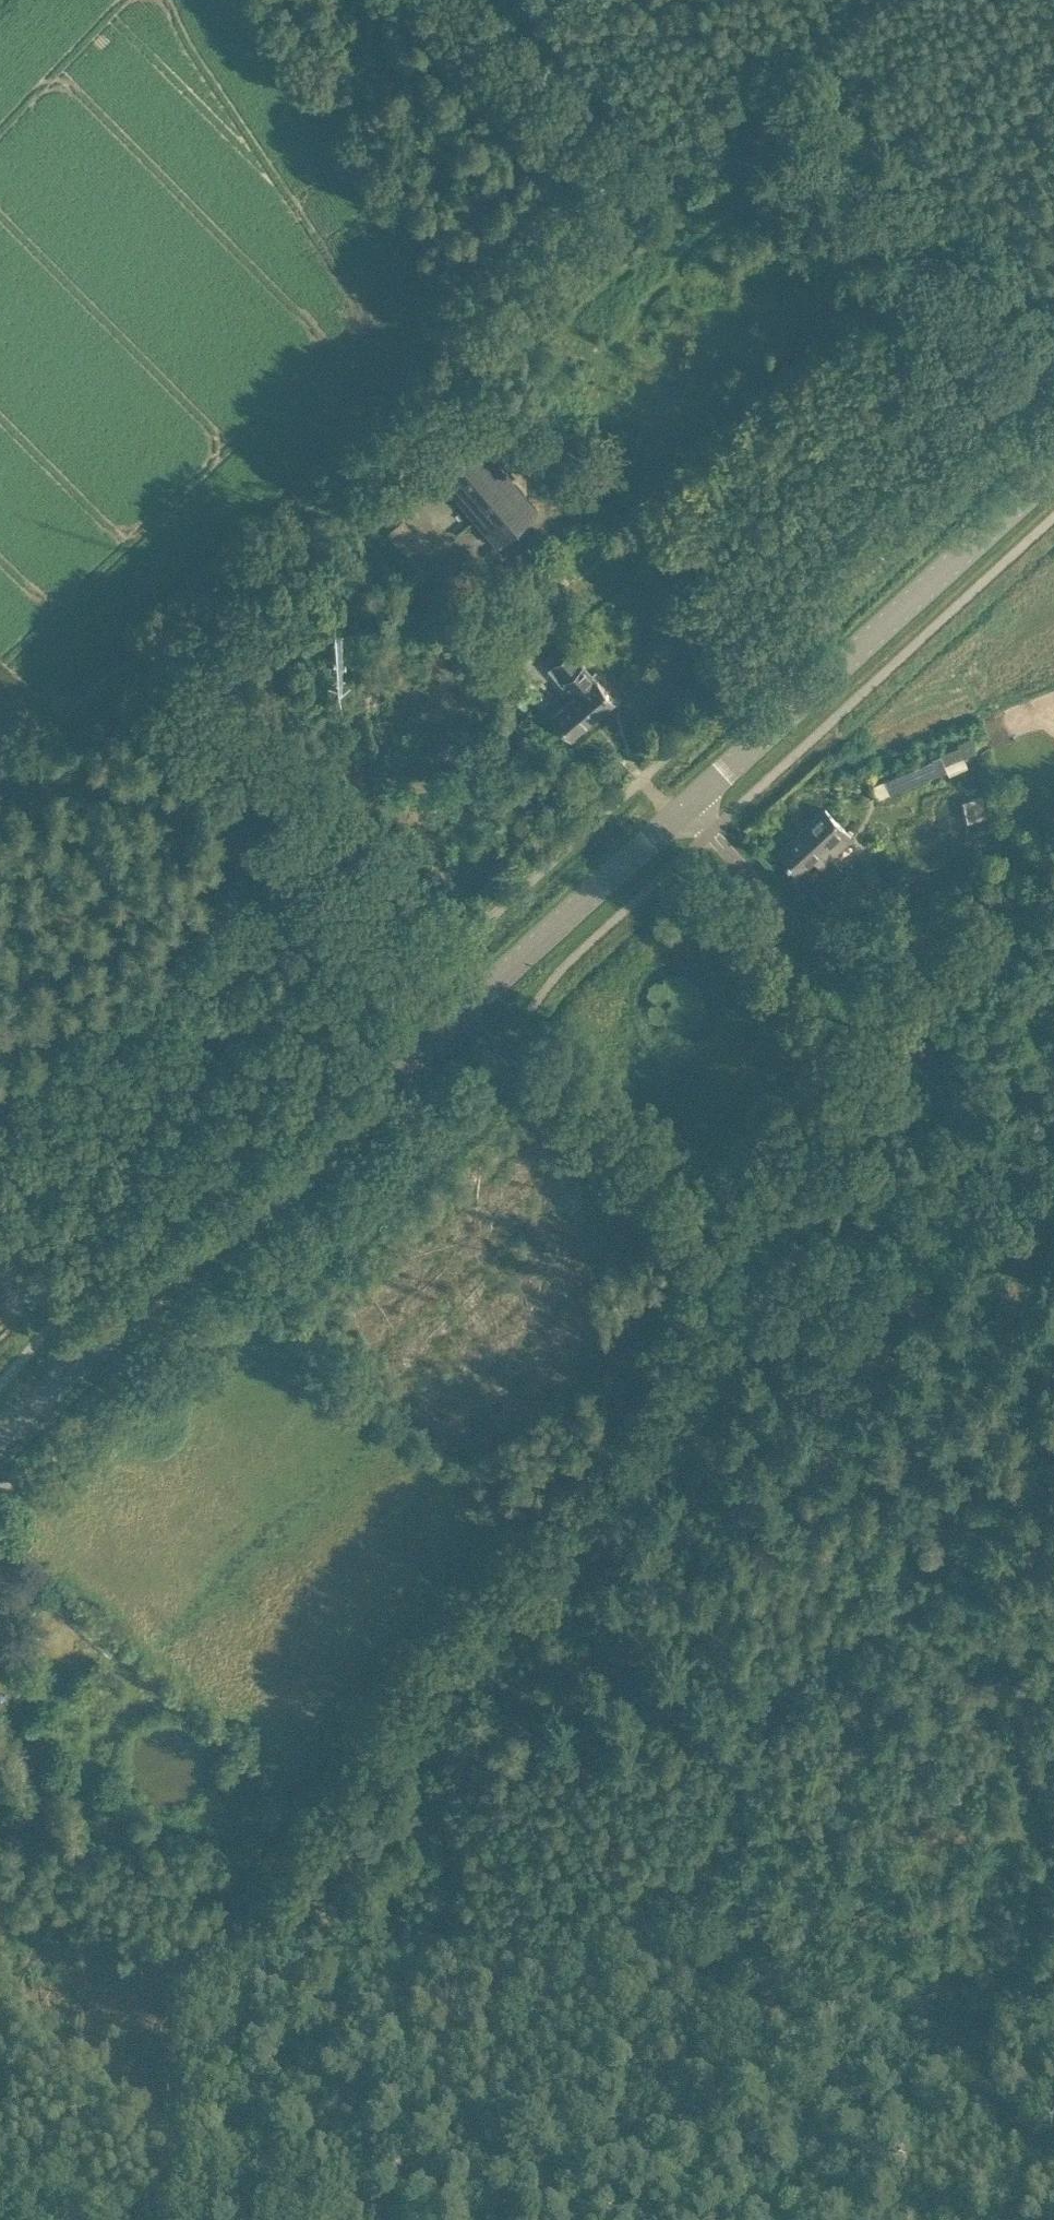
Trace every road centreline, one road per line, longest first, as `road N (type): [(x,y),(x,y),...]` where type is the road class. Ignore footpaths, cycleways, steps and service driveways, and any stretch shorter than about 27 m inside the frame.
road 1 (unclassified): [(474,1001),(141,638),(475,342)]
road 2 (secondary): [(0,1434),(474,1001)]
road 3 (secondary): [(687,805),(1053,469)]
road 4 (track): [(500,0),(664,163),(475,342)]
road 5 (secondary): [(474,1001),(687,805)]
road 6 (unclassified): [(876,1011),(687,805)]
road 7 (track): [(141,638),(0,772)]

